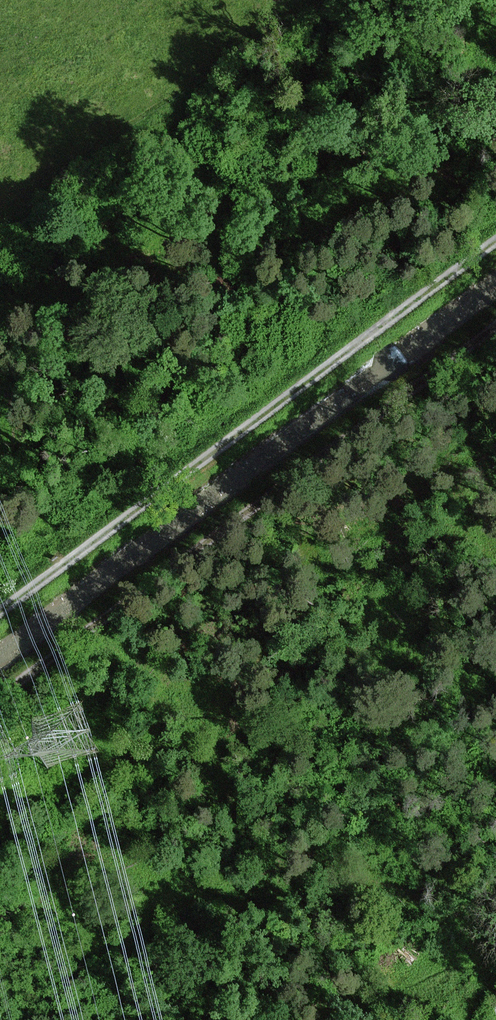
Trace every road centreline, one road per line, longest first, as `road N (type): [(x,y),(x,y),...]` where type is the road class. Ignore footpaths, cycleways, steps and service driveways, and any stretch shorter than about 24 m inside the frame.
road 1 (track): [(0,699),(495,327)]
road 2 (unclassified): [(495,246),(0,613)]

